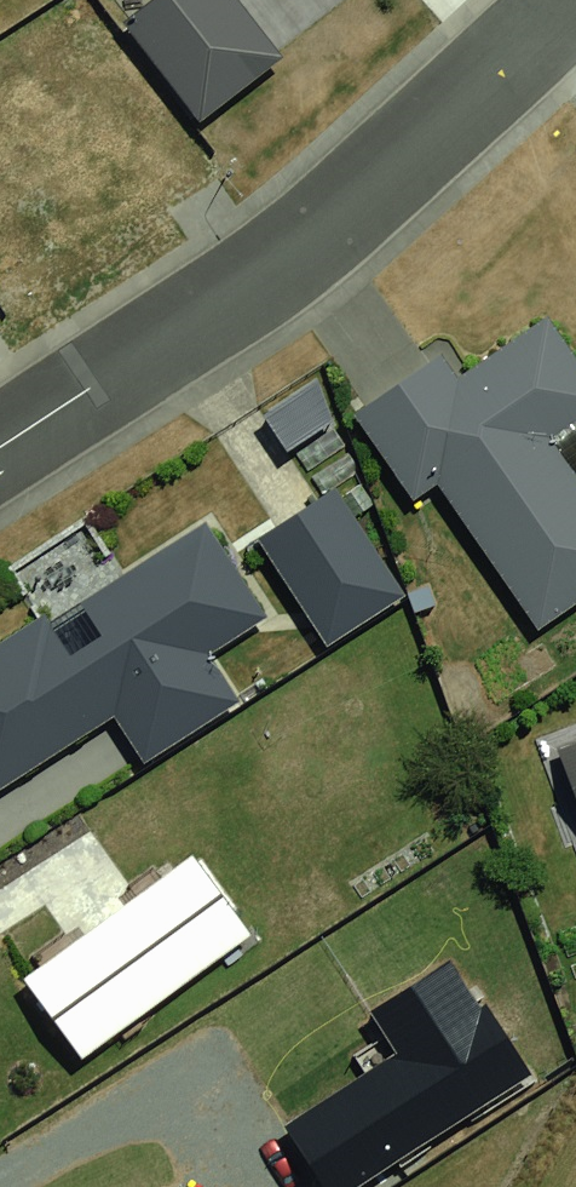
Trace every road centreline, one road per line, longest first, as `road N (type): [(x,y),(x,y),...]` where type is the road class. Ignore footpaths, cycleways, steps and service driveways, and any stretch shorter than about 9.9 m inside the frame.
road 1 (residential): [(0,443),(281,262),(568,0)]

